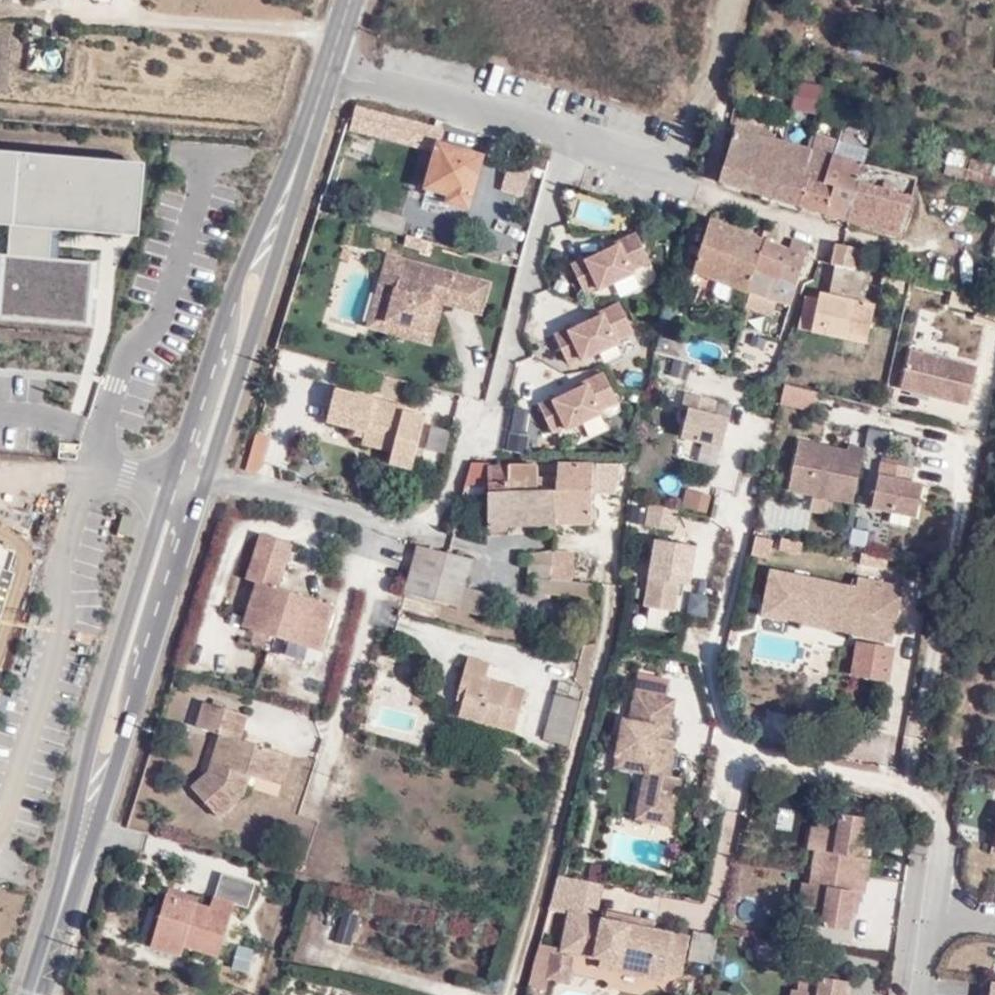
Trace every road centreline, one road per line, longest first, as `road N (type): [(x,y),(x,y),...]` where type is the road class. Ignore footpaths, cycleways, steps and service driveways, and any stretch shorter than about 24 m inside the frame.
road 1 (secondary): [(38,994),(206,477)]
road 2 (secondary): [(206,477),(336,71)]
road 3 (residential): [(336,71),(610,151),(697,186)]
road 4 (residential): [(206,477),(436,531)]

